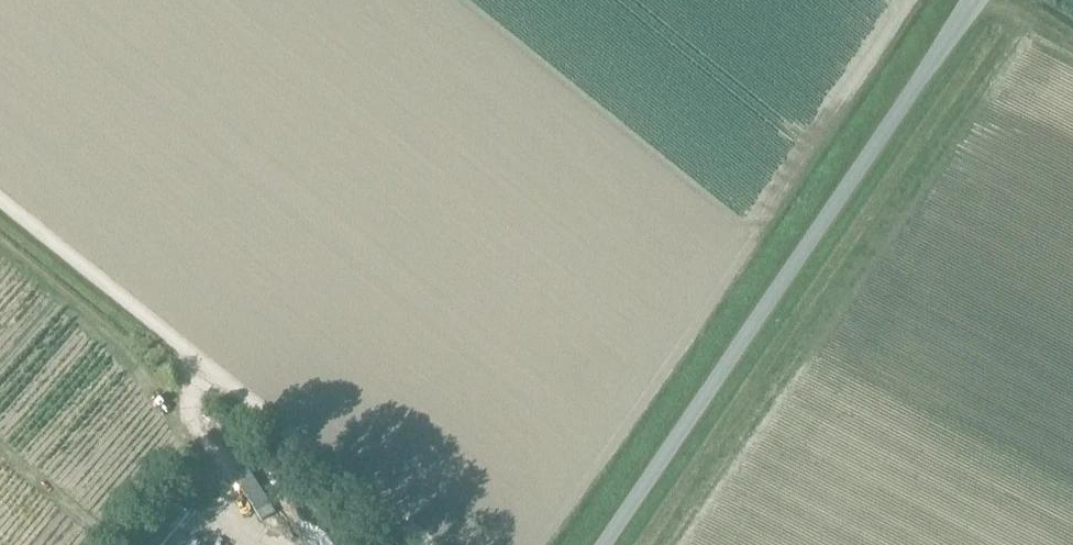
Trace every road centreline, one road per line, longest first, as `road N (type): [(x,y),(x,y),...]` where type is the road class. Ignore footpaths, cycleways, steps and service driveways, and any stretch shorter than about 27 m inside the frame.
road 1 (unclassified): [(605,544),(983,0)]

